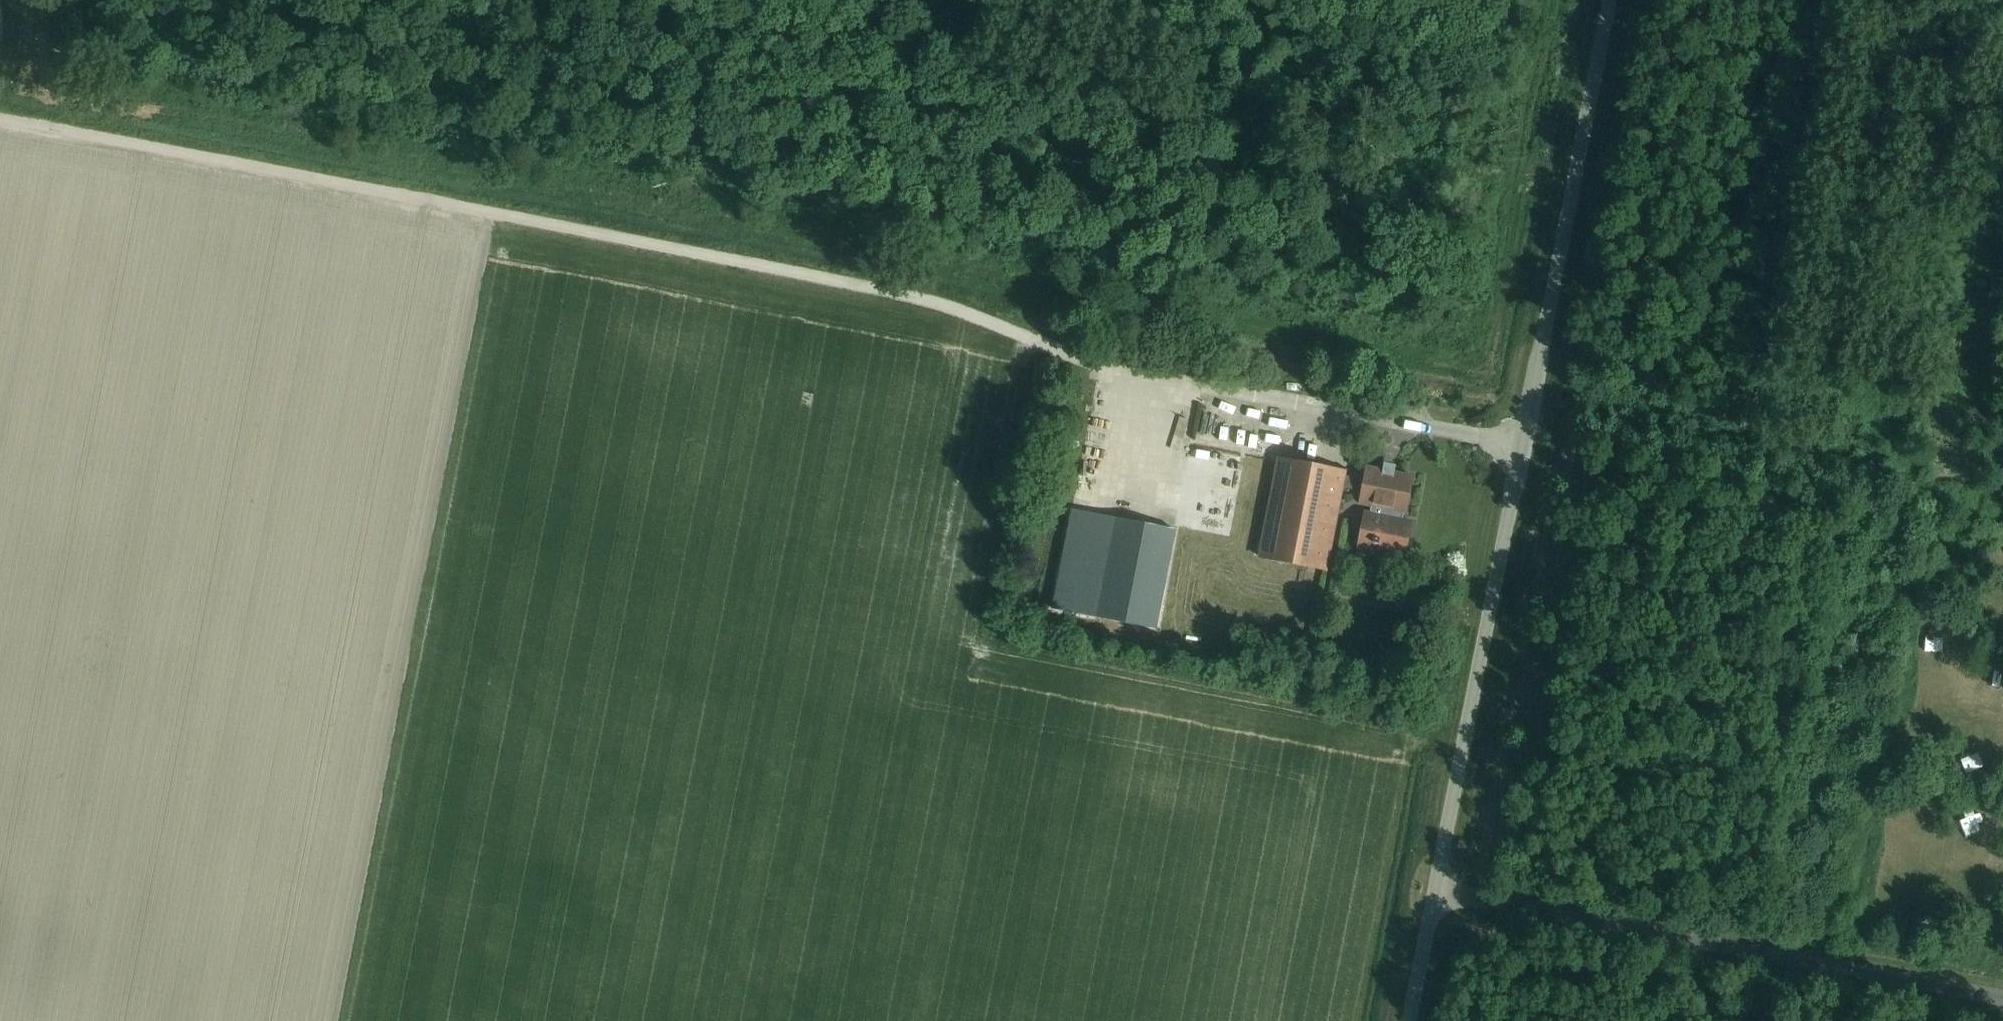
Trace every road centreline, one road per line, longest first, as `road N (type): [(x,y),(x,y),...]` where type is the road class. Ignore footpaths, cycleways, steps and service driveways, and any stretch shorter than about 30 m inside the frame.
road 1 (unclassified): [(1408,1020),(1608,0)]

